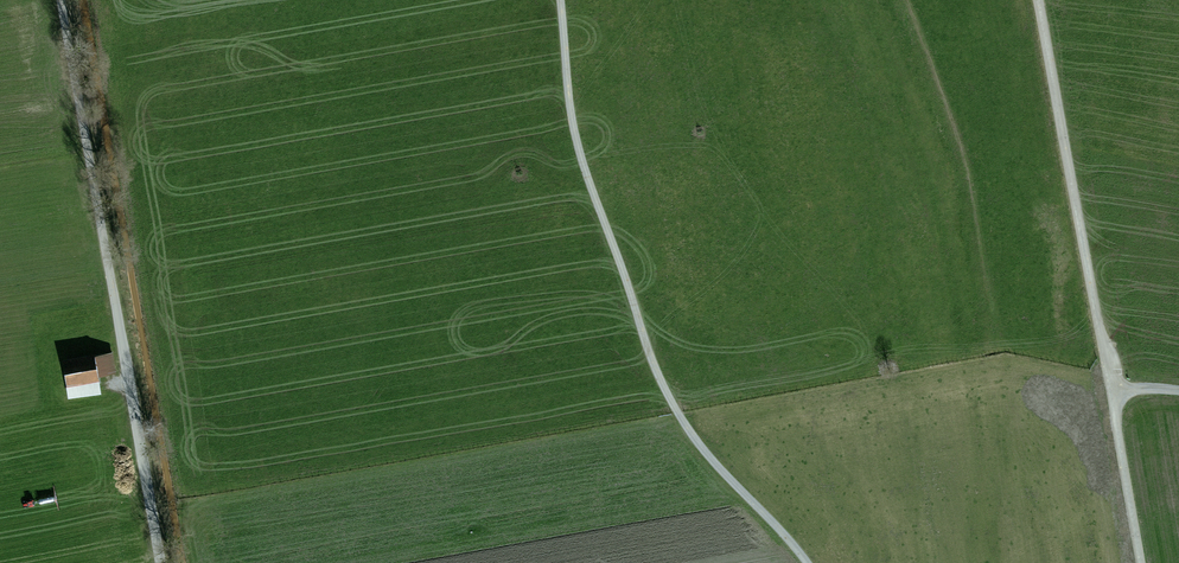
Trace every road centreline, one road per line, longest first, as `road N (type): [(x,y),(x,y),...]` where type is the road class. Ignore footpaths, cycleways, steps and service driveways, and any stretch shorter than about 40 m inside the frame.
road 1 (track): [(562,0),(576,136),(664,389),(703,456),(805,562)]
road 2 (track): [(67,0),(169,562)]
road 3 (track): [(1143,562),(1041,0)]

